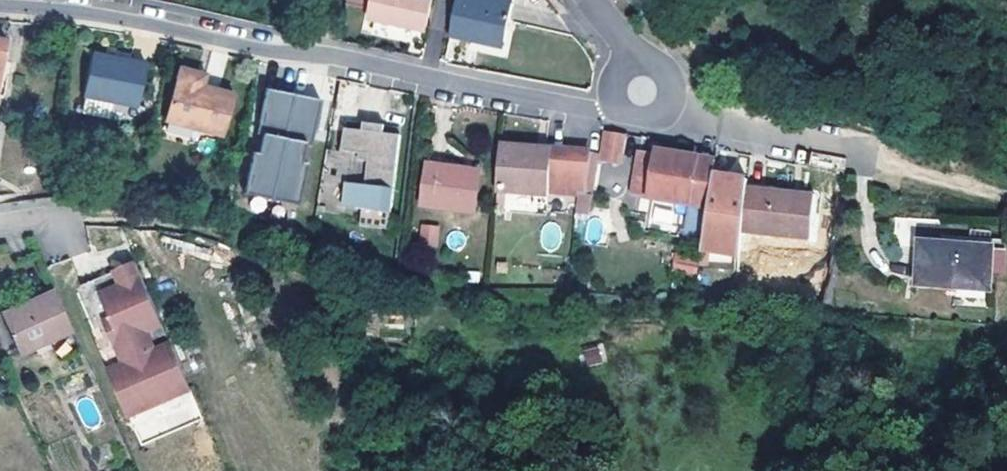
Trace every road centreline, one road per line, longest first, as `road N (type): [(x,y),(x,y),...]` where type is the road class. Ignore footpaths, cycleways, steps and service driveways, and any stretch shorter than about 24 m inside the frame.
road 1 (residential): [(0,10),(116,22),(597,108),(642,91)]
road 2 (residential): [(642,91),(683,112),(877,164)]
road 3 (track): [(1006,195),(877,164)]

